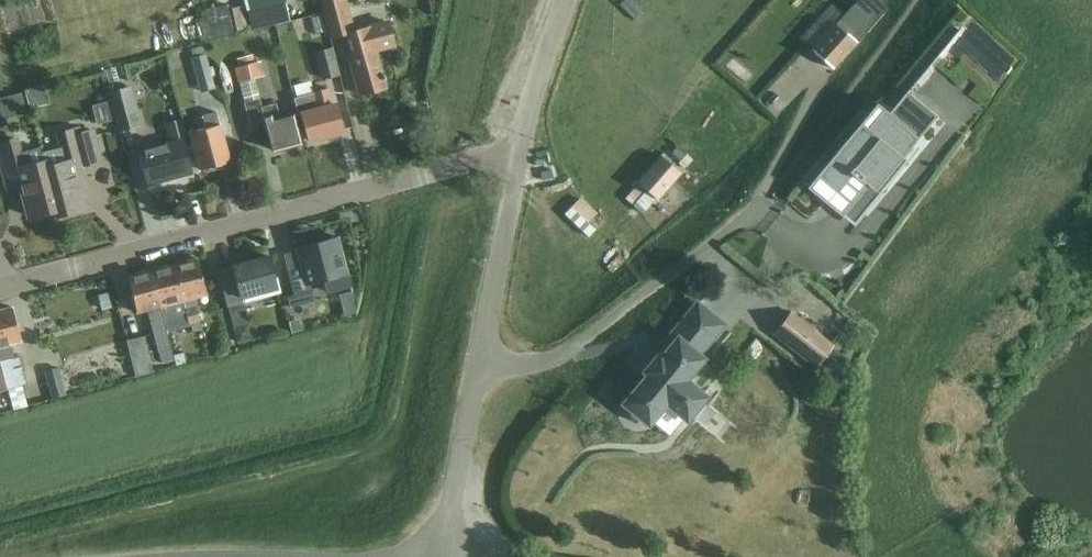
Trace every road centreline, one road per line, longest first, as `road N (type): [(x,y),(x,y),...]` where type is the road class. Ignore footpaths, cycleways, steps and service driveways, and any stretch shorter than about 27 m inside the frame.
road 1 (residential): [(0,289),(494,152),(522,153)]
road 2 (unclassified): [(483,362),(547,361),(576,348),(720,242),(768,192)]
road 3 (unclassified): [(483,362),(522,153)]
road 4 (unclassified): [(450,556),(483,362)]
road 5 (tertiary): [(522,153),(566,0)]

